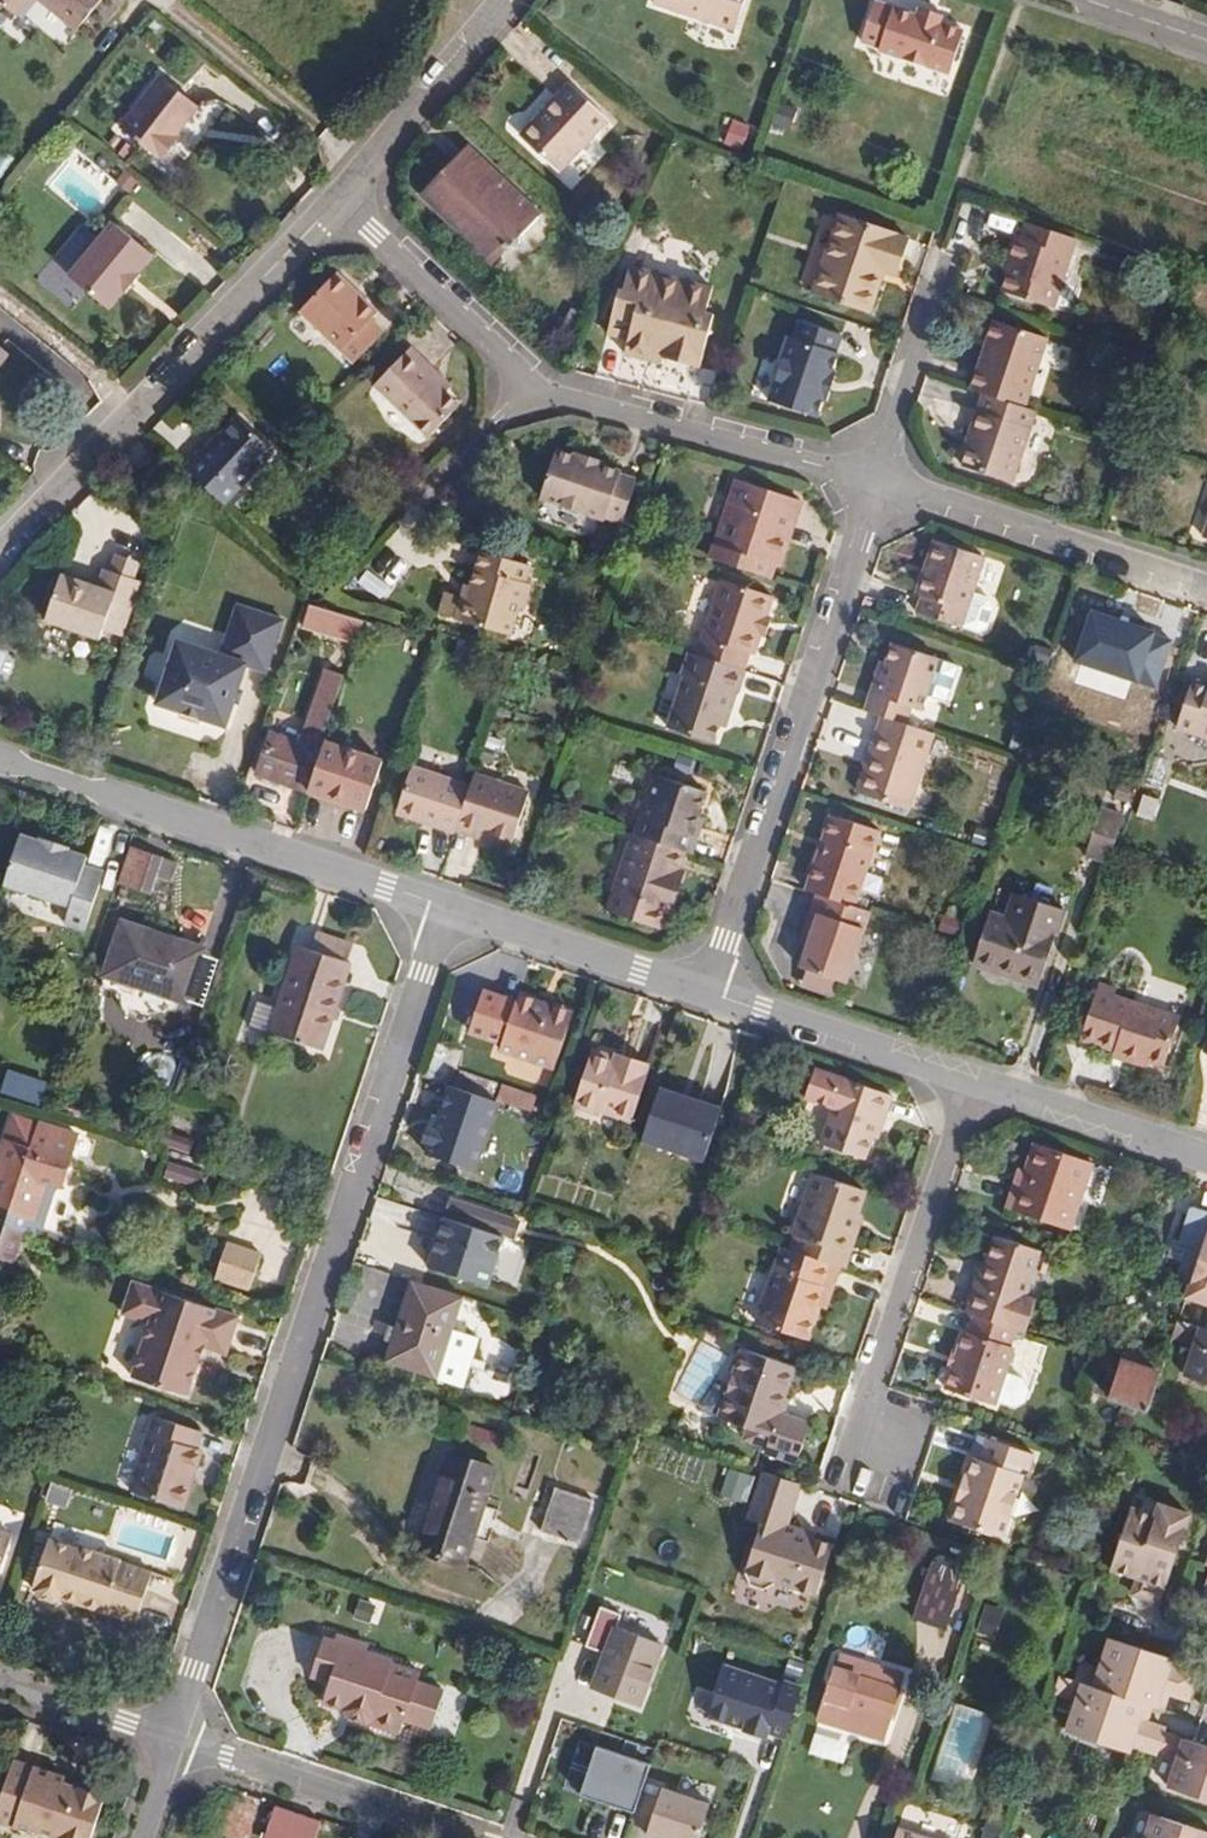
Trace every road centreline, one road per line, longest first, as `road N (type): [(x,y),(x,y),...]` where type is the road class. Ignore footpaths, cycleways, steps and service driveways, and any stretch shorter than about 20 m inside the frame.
road 1 (residential): [(172,1739),(444,906)]
road 2 (residential): [(711,994),(875,487)]
road 3 (residential): [(0,556),(337,200)]
road 4 (residential): [(444,906),(0,757)]
road 5 (residential): [(971,1080),(873,1396),(882,1451)]
road 6 (residential): [(875,487),(540,385)]
road 7 (residential): [(875,487),(1206,591)]
road 8 (residential): [(465,1837),(172,1739)]
road 9 (residential): [(711,994),(444,906)]
road 10 (residential): [(540,385),(337,200)]
road 11 (residential): [(971,1080),(711,994)]
road 12 (residential): [(337,200),(503,0)]
road 13 (residential): [(1206,1158),(971,1080)]
road 14 (residential): [(875,487),(943,259)]
road 15 (residential): [(172,1739),(0,1682)]
road 16 (residential): [(1206,41),(1081,0)]

